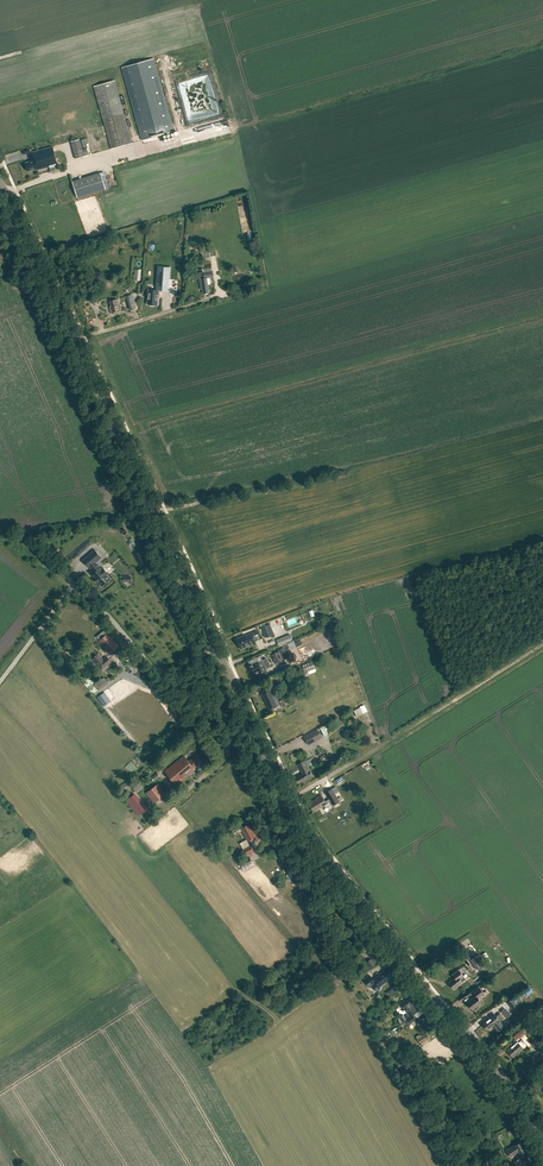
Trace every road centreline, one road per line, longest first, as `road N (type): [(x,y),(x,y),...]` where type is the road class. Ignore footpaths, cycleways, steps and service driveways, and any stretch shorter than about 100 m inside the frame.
road 1 (tertiary): [(542,1139),(317,853),(216,647)]
road 2 (tertiary): [(216,647),(0,180)]
road 3 (unclassified): [(216,647),(181,668),(156,669),(74,584),(0,682)]
road 4 (track): [(296,794),(542,644)]

